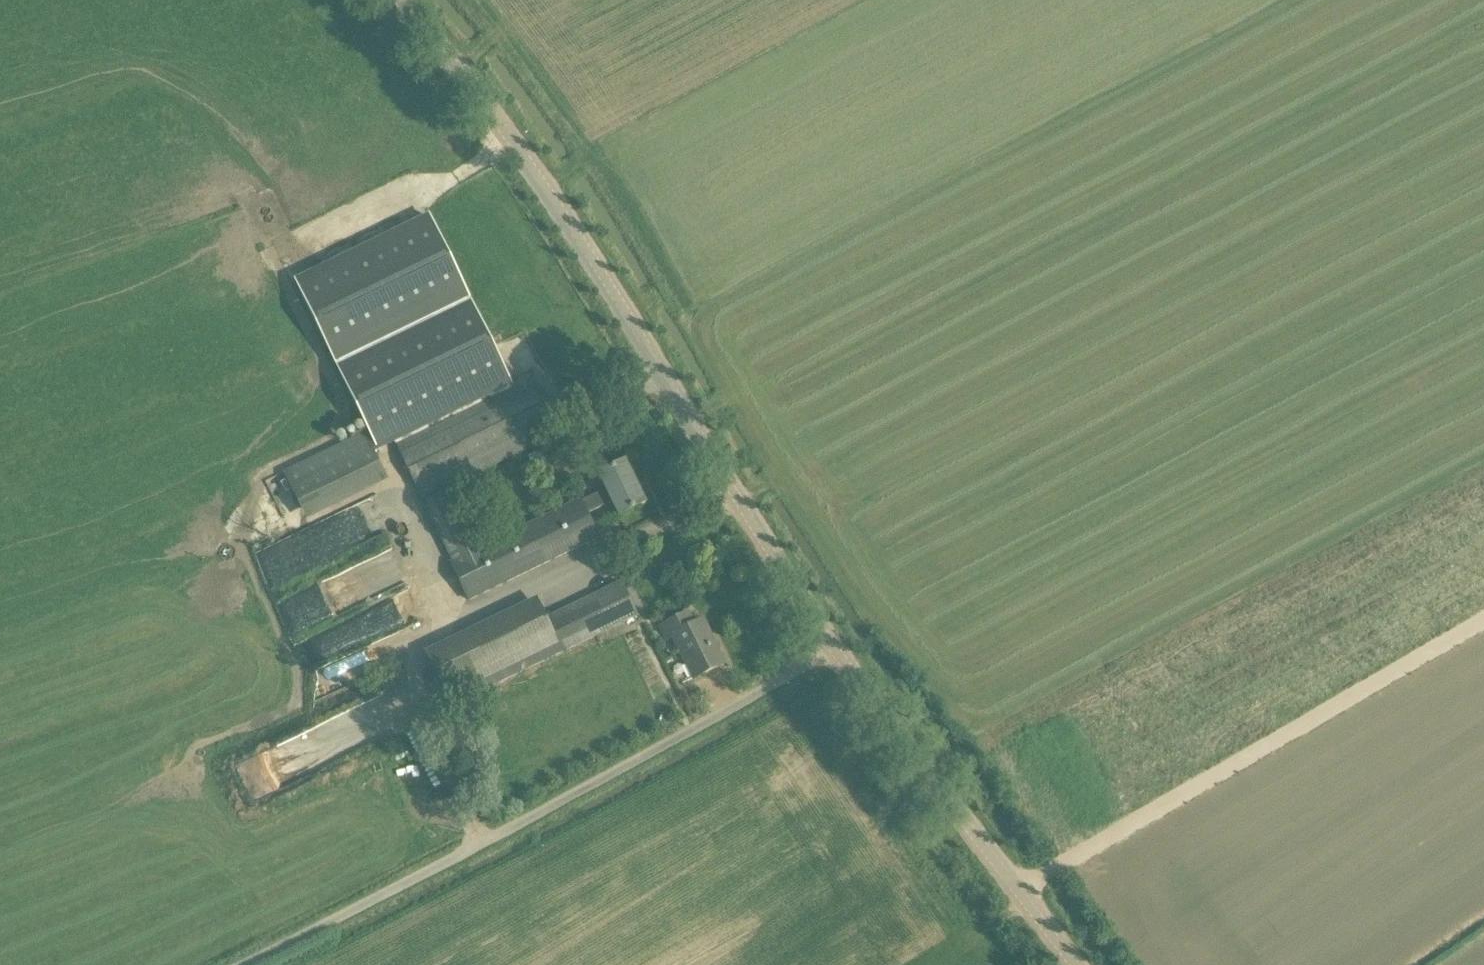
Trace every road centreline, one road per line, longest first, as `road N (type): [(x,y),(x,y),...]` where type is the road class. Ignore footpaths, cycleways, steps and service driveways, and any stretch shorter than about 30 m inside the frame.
road 1 (tertiary): [(1080,964),(770,557),(603,276),(505,132),(396,0)]

